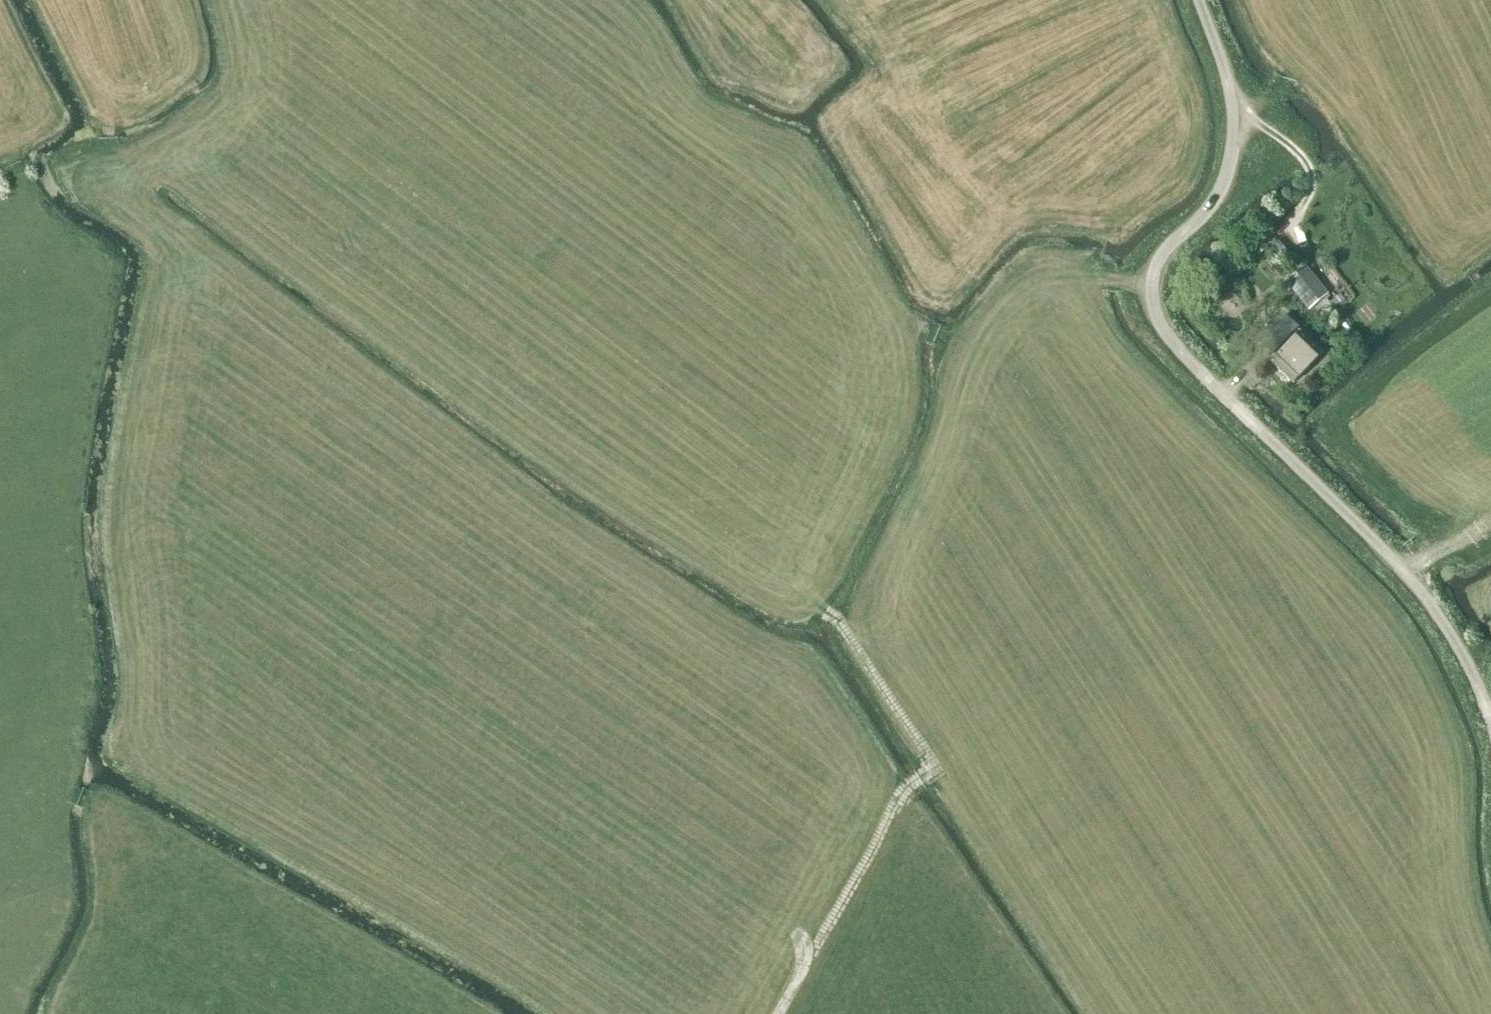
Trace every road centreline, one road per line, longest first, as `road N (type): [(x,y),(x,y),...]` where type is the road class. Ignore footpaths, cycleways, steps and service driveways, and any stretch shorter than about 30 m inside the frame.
road 1 (unclassified): [(1490,725),(1427,600),(1173,345),(1153,310),(1158,260),(1212,206),(1230,155),(1232,104),(1198,0)]
road 2 (track): [(827,609),(841,619),(928,767),(898,797),(779,1013)]

